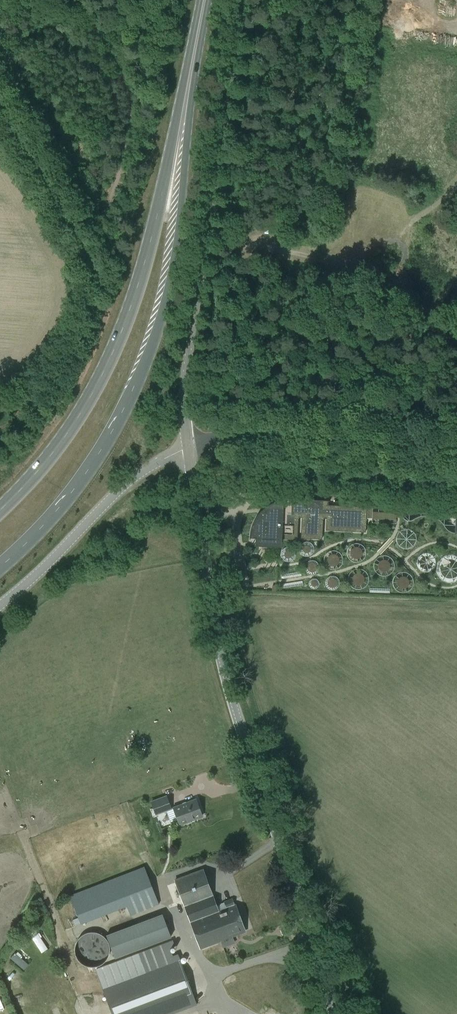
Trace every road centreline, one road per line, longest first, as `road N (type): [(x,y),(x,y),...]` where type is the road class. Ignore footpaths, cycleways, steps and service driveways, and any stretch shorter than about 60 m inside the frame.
road 1 (primary): [(0,566),(88,470),(146,360),(170,262),(187,86)]
road 2 (unclassified): [(312,941),(219,650),(188,446)]
road 3 (primary): [(187,86),(128,317),(77,419),(0,510)]
road 4 (unclassified): [(188,446),(187,356),(241,0)]
road 5 (unclassified): [(0,406),(60,361),(85,289),(76,234),(0,104)]
road 6 (unclassified): [(456,444),(263,431),(188,446)]
road 7 (unclassified): [(0,605),(119,489),(188,446)]
road 8 (unclassified): [(186,1013),(221,1000),(220,974),(312,941)]

